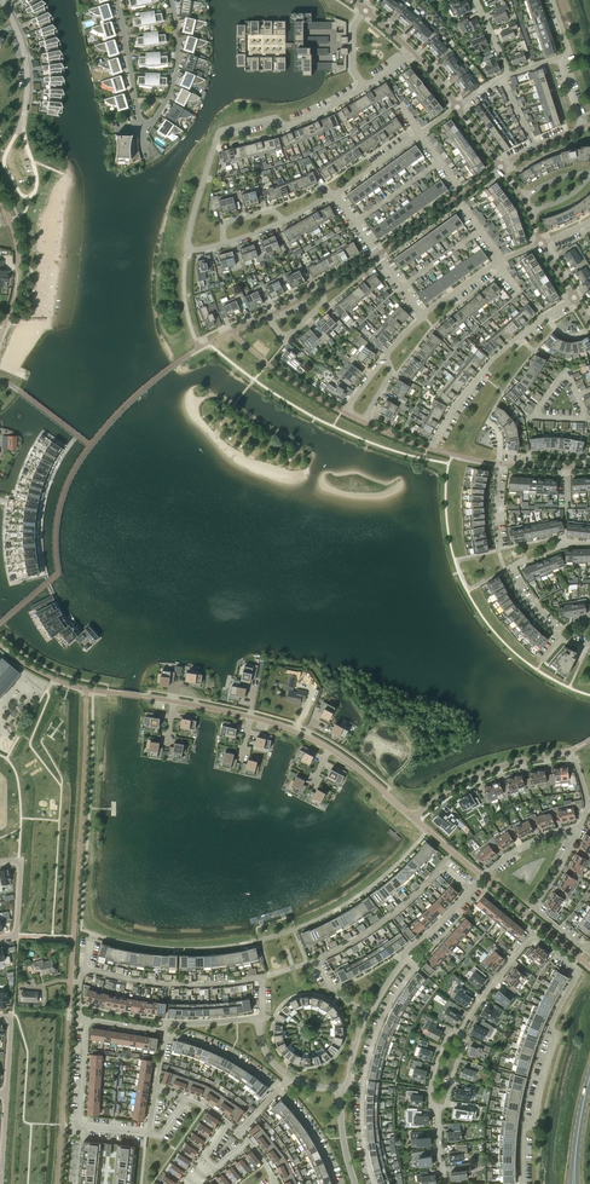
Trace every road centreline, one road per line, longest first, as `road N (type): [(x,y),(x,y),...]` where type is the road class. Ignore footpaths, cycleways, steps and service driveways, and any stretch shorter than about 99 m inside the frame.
road 1 (residential): [(365,86),(286,124),(275,118),(218,133),(186,250),(222,243)]
road 2 (residential): [(413,817),(302,733),(148,697)]
road 3 (residential): [(364,423),(431,449),(496,357),(574,298)]
road 4 (residential): [(524,1183),(524,1133),(535,1121),(555,1041),(551,1028),(577,974),(534,934)]
road 5 (residential): [(367,1013),(335,991),(318,959),(398,910),(442,865),(471,889)]
road 6 (residential): [(258,1018),(262,978),(154,983),(84,969)]
road 7 (residential): [(413,817),(478,775),(571,750)]
road 8 (residential): [(471,889),(408,950),(367,1013)]
road 9 (residential): [(21,129),(37,178),(26,197),(4,162),(16,133)]
road 10 (residential): [(141,125),(155,118),(174,81),(171,0)]
road 11 (residential): [(21,129),(27,71),(2,0)]
road 12 (residential): [(118,0),(141,125)]
road 13 (residential): [(460,1033),(534,934)]

